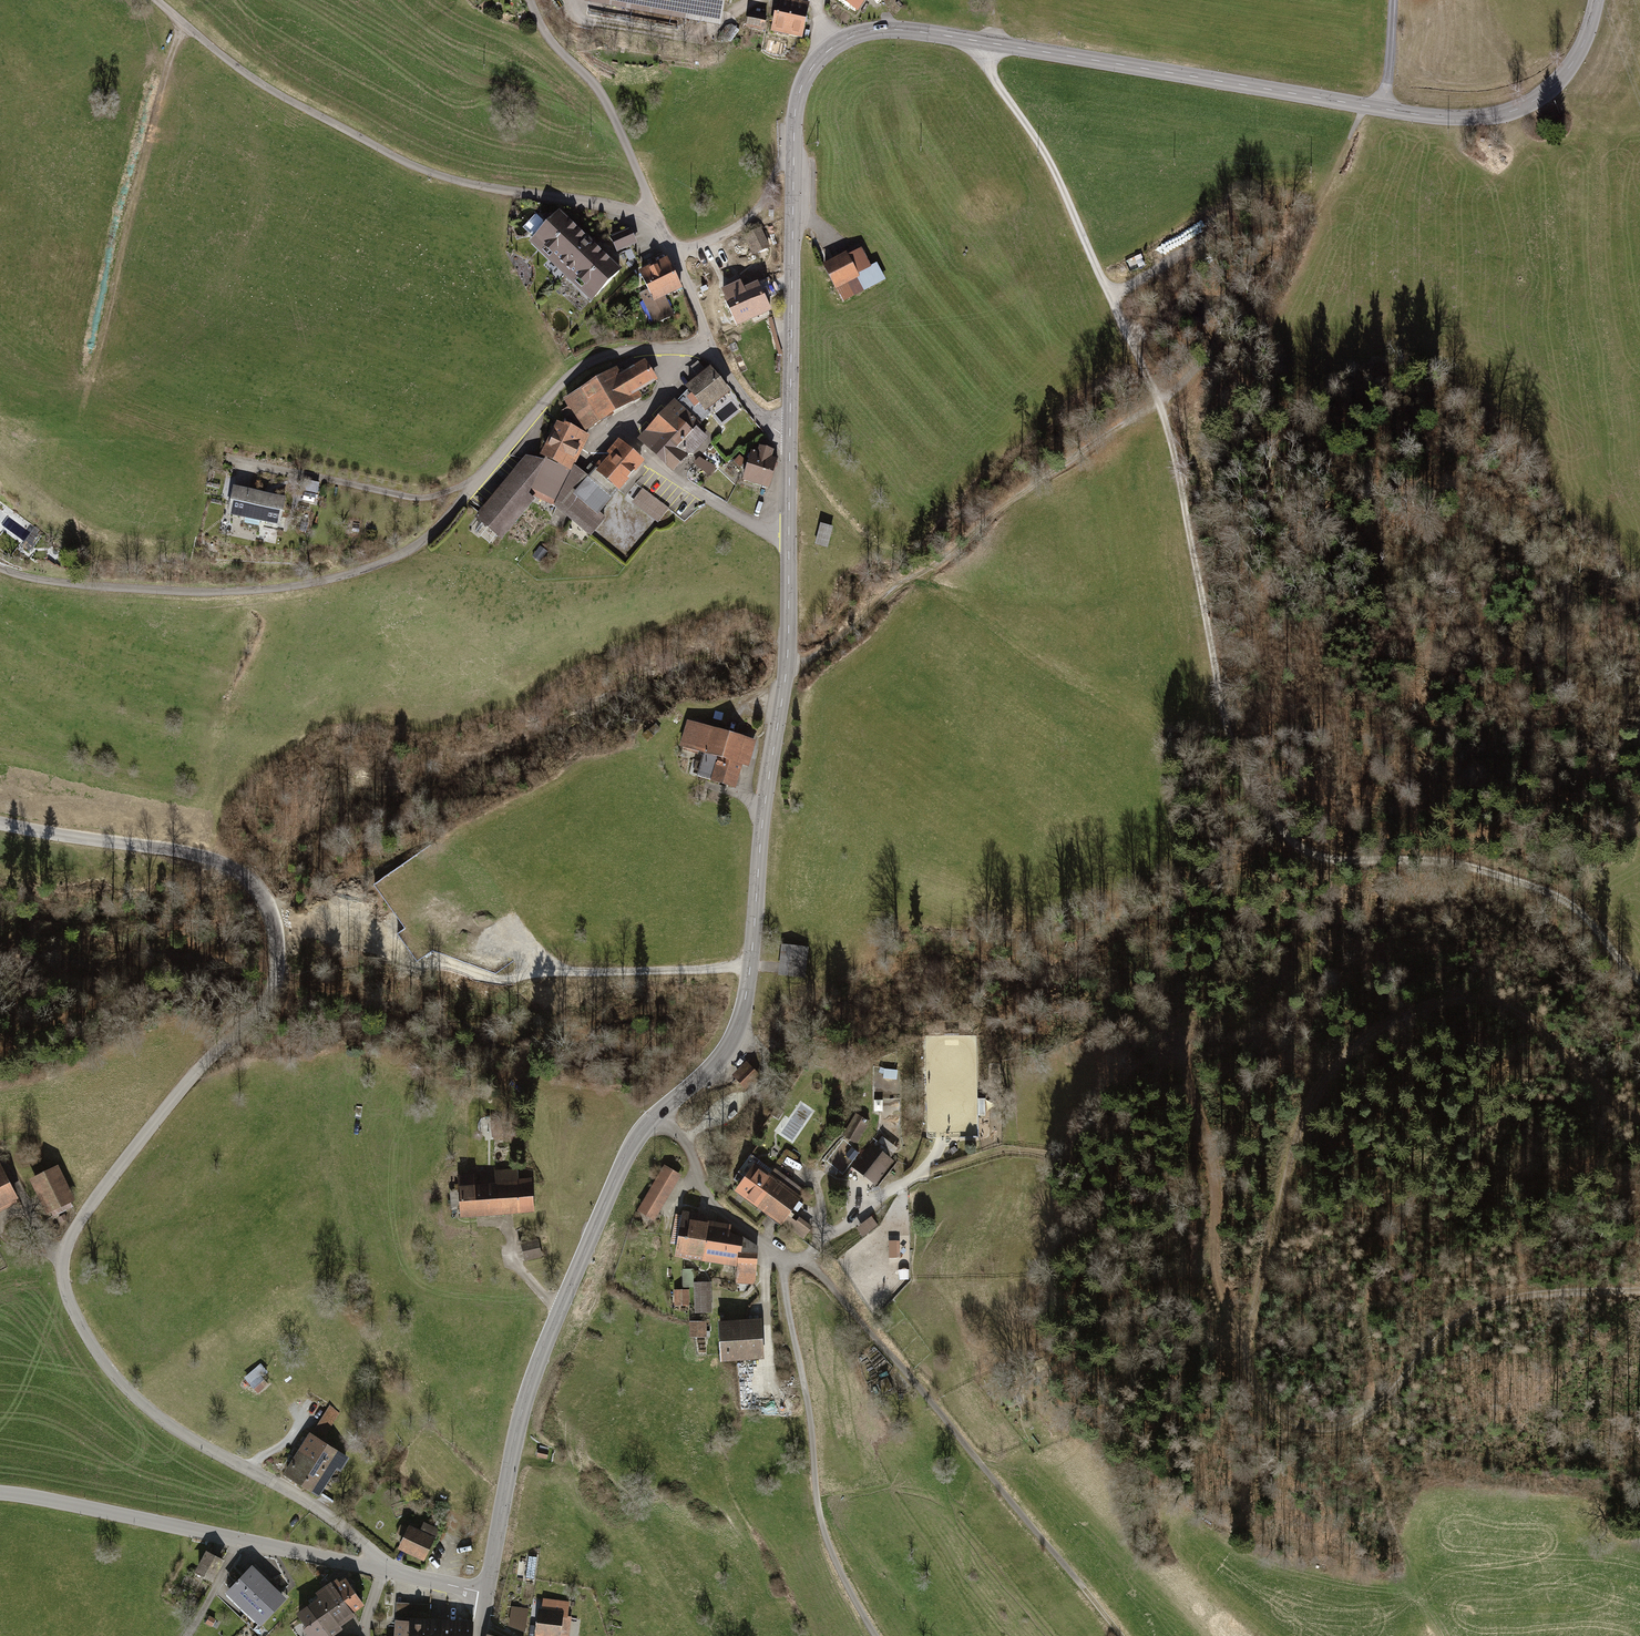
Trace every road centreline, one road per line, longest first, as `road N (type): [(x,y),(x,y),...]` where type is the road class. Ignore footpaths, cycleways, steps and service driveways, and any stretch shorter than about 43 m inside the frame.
road 1 (tertiary): [(790,434),(795,115),(809,70),(850,37),(928,33),(1475,117),(1509,112),(1555,85),(1574,60),(1596,0)]
road 2 (track): [(1639,1293),(1501,1301),(1459,1321),(1356,1422),(1321,1429),(1286,1423),(1264,1404),(1243,1349),(1297,1138),(1347,1052),(1382,1028),(1454,1001),(1492,1002),(1521,1013),(1615,1108),(1639,1119)]
road 3 (track): [(991,0),(988,70),(1040,145),(1174,430),(1227,736),(1246,782),(1270,822),(1328,859),(1416,859)]
road 4 (unclassified): [(0,571),(58,585),(192,595),(334,580),(392,561),(431,535),(587,363),(629,351),(705,352)]
road 5 (unclassified): [(63,1260),(84,1214),(192,1075),(267,1003),(277,976),(273,914),(258,886),(198,855),(0,825)]
road 6 (tertiary): [(658,1115),(708,1075),(741,1018),(784,679),(790,434)]
road 7 (residential): [(658,1115),(683,1138),(720,1212),(783,1260),(819,1521),(876,1635)]
road 8 (unclassified): [(651,214),(461,183),(405,163),(256,81),(156,0)]
road 9 (tertiary): [(487,1593),(518,1429),(540,1359),(625,1160),(658,1115)]
road 10 (track): [(783,1260),(814,1268),(1120,1635)]
road 11 (track): [(784,679),(1015,497),(1159,398)]
road 12 (unclassified): [(383,1570),(313,1505),(191,1439),(121,1382),(71,1305),(63,1260)]
road 13 (track): [(185,24),(169,58),(84,403)]
road 14 (unclassified): [(383,1570),(0,1493)]
road 15 (track): [(1365,106),(1255,309),(1159,398)]
road 16 (track): [(1243,1349),(1212,1251),(1219,1185),(1183,1075),(1182,1033)]
road 17 (track): [(1639,982),(1561,898),(1468,867),(1416,859)]
road 18 (unclassified): [(527,0),(543,36),(609,108),(651,214)]
road 19 (track): [(756,0),(721,29),(671,37),(583,22),(569,0)]
road 20 (unclassified): [(705,352),(690,291),(651,214)]
road 21 (unclassified): [(705,352),(768,428),(790,434)]

